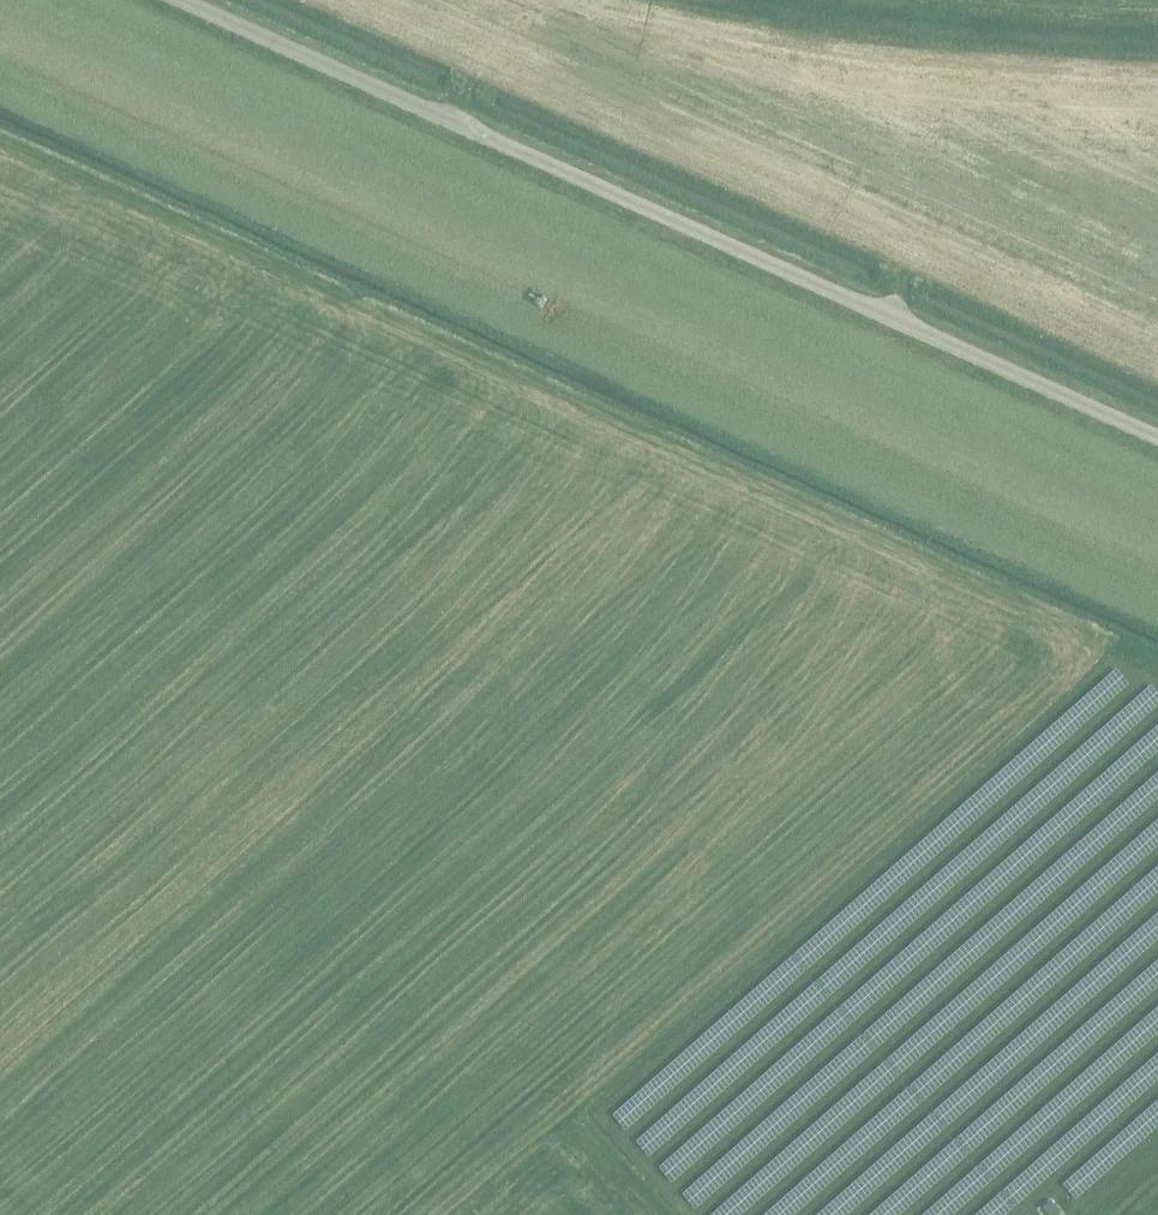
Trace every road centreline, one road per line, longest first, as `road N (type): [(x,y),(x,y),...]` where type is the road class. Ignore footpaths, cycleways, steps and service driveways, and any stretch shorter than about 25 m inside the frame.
road 1 (unclassified): [(1157,432),(194,0)]
road 2 (track): [(0,149),(162,223)]

